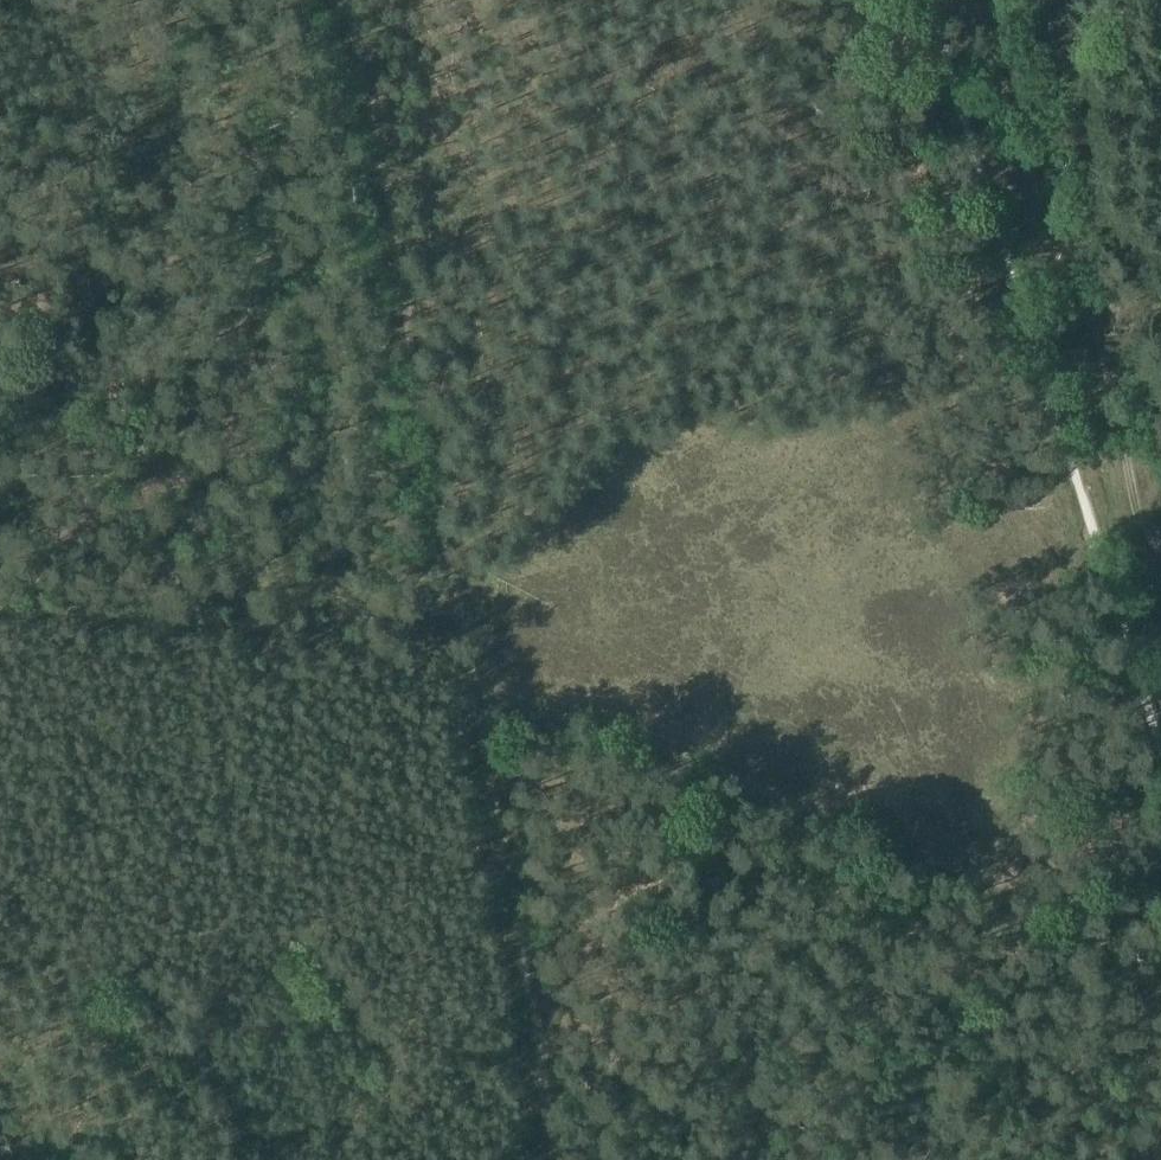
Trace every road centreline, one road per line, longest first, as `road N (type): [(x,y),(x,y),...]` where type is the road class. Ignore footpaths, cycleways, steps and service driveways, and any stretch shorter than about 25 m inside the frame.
road 1 (track): [(476,681),(630,750),(948,875),(1031,893),(1087,888),(1160,849)]
road 2 (track): [(361,0),(476,681)]
road 3 (track): [(560,1159),(476,681)]
road 4 (track): [(476,681),(247,620),(0,607)]

